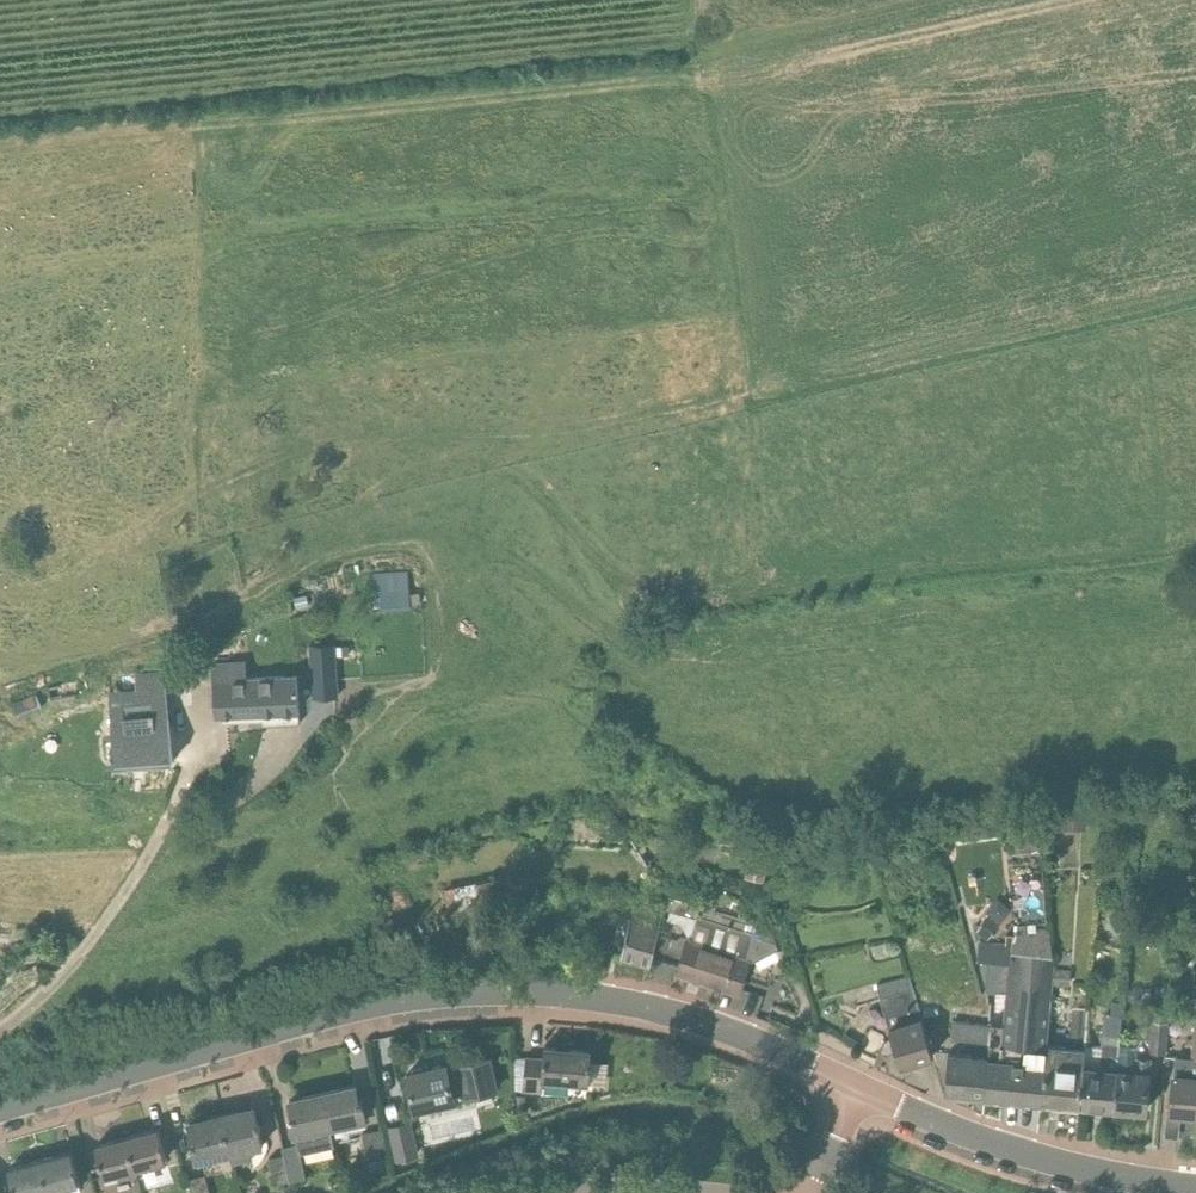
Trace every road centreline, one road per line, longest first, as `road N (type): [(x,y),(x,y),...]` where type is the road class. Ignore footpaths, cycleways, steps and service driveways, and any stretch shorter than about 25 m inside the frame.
road 1 (tertiary): [(0,1113),(346,1015),(472,997),(652,1011),(736,1036),(863,1090)]
road 2 (tertiary): [(1195,1190),(1043,1161),(863,1090)]
road 3 (residential): [(541,1192),(700,1192)]

